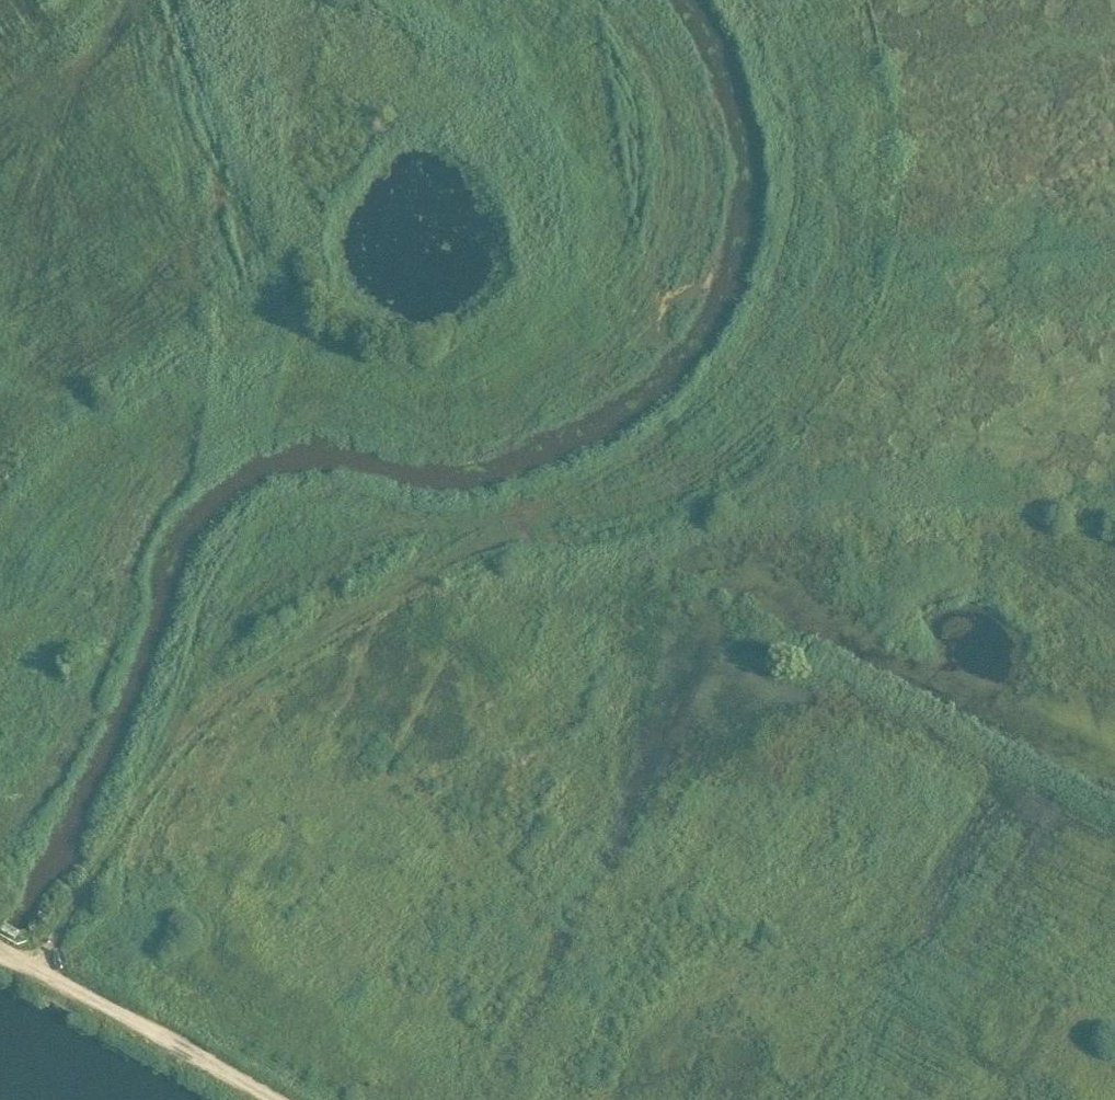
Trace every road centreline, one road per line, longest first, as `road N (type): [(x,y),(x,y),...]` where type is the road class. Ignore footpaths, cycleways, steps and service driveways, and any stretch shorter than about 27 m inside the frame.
road 1 (track): [(0,957),(262,1099)]

